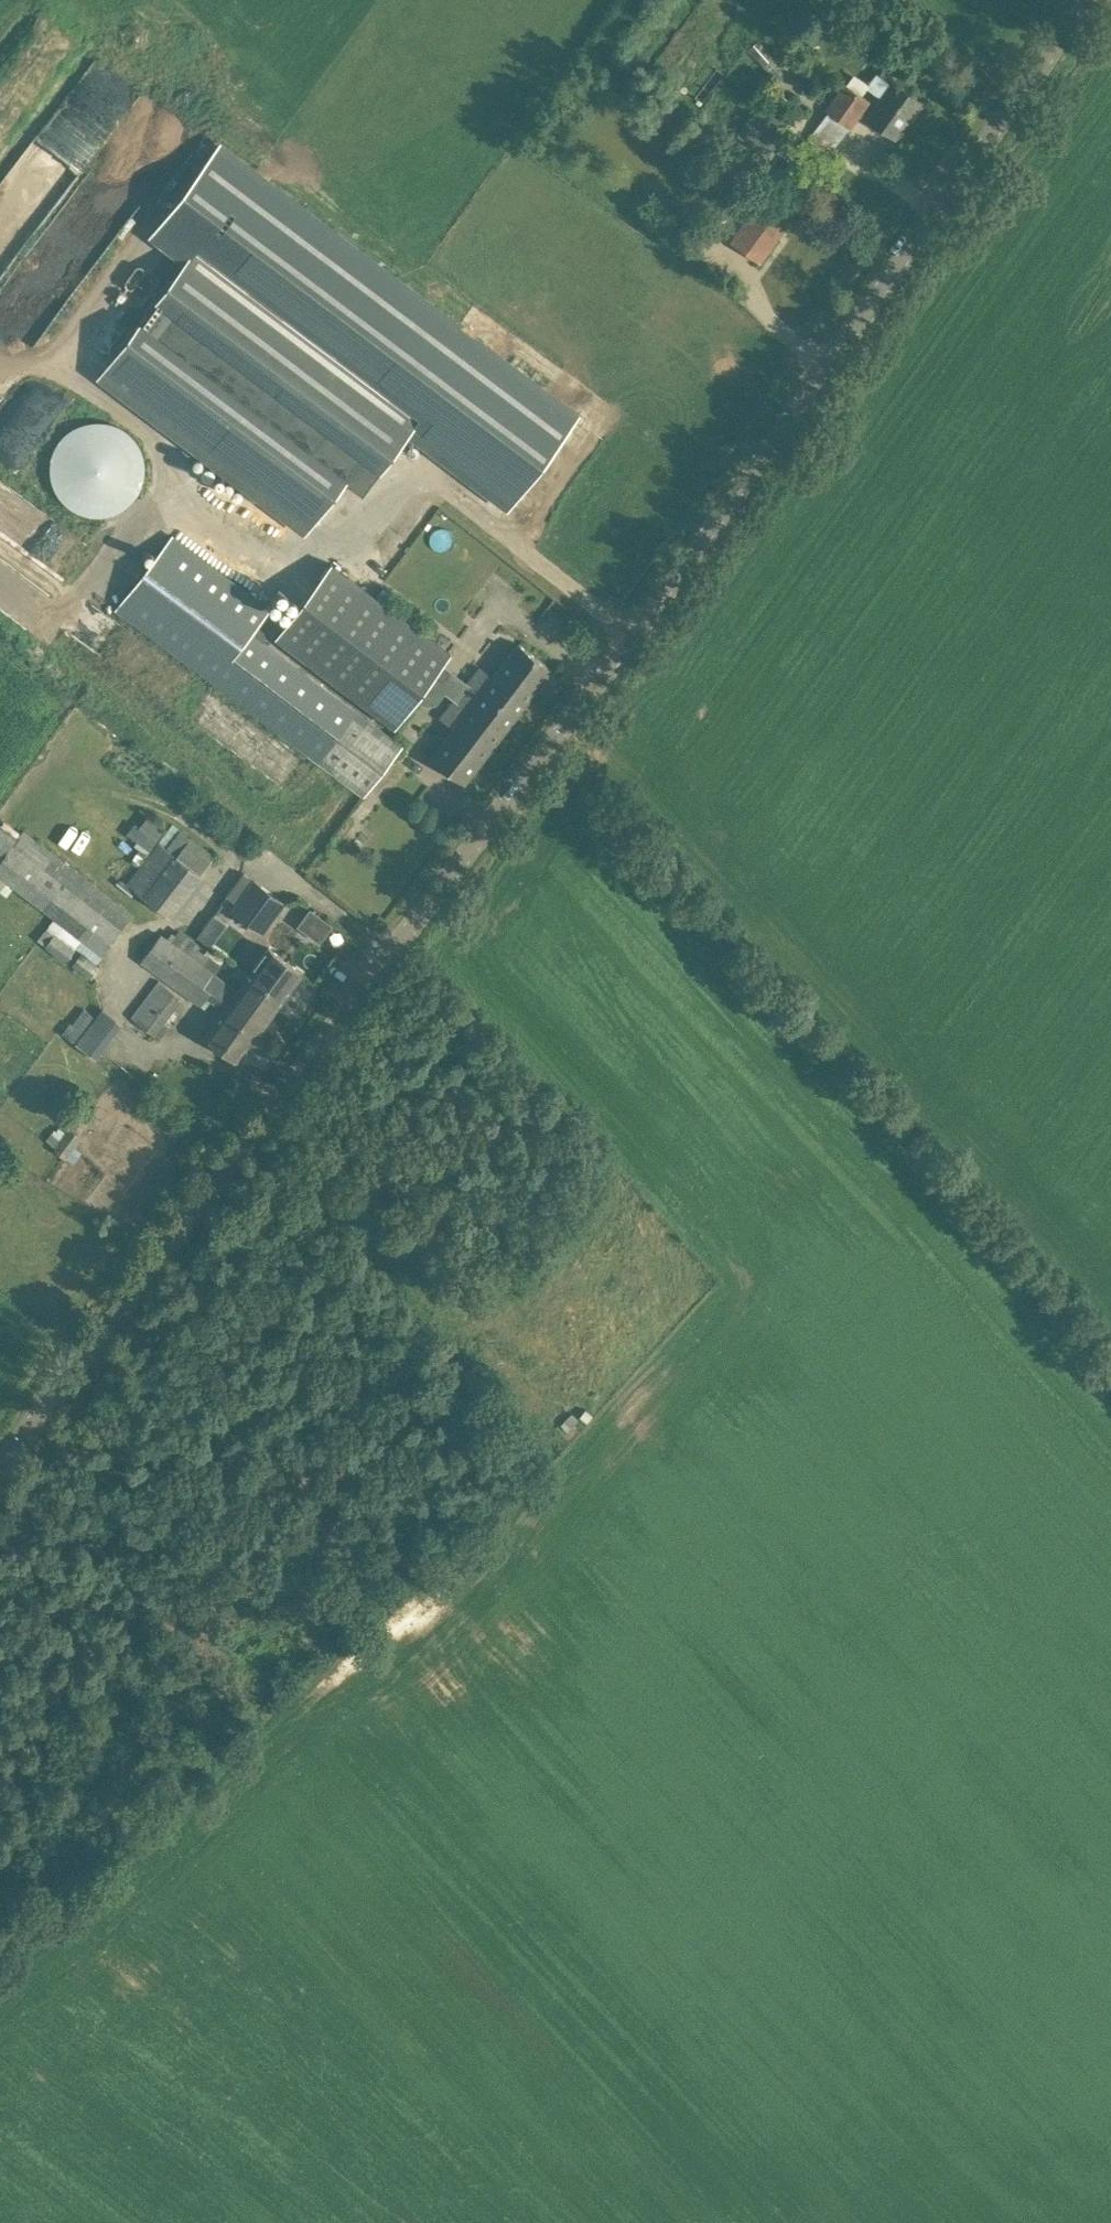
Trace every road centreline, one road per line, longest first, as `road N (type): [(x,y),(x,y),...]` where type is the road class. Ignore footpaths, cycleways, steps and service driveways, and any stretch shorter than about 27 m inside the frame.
road 1 (unclassified): [(0,1441),(1084,0)]

